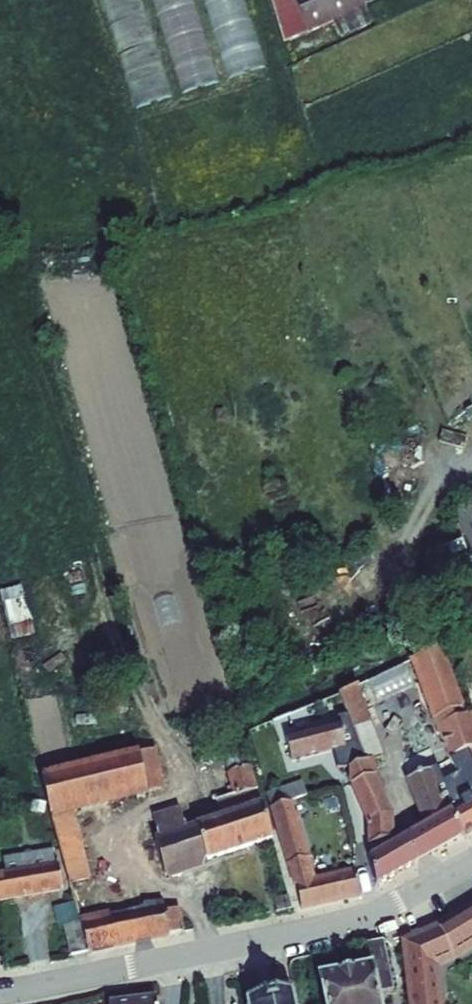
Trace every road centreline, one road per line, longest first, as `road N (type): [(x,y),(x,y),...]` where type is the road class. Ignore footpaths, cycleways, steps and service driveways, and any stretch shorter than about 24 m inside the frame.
road 1 (residential): [(0,995),(323,930),(394,907),(471,867)]

